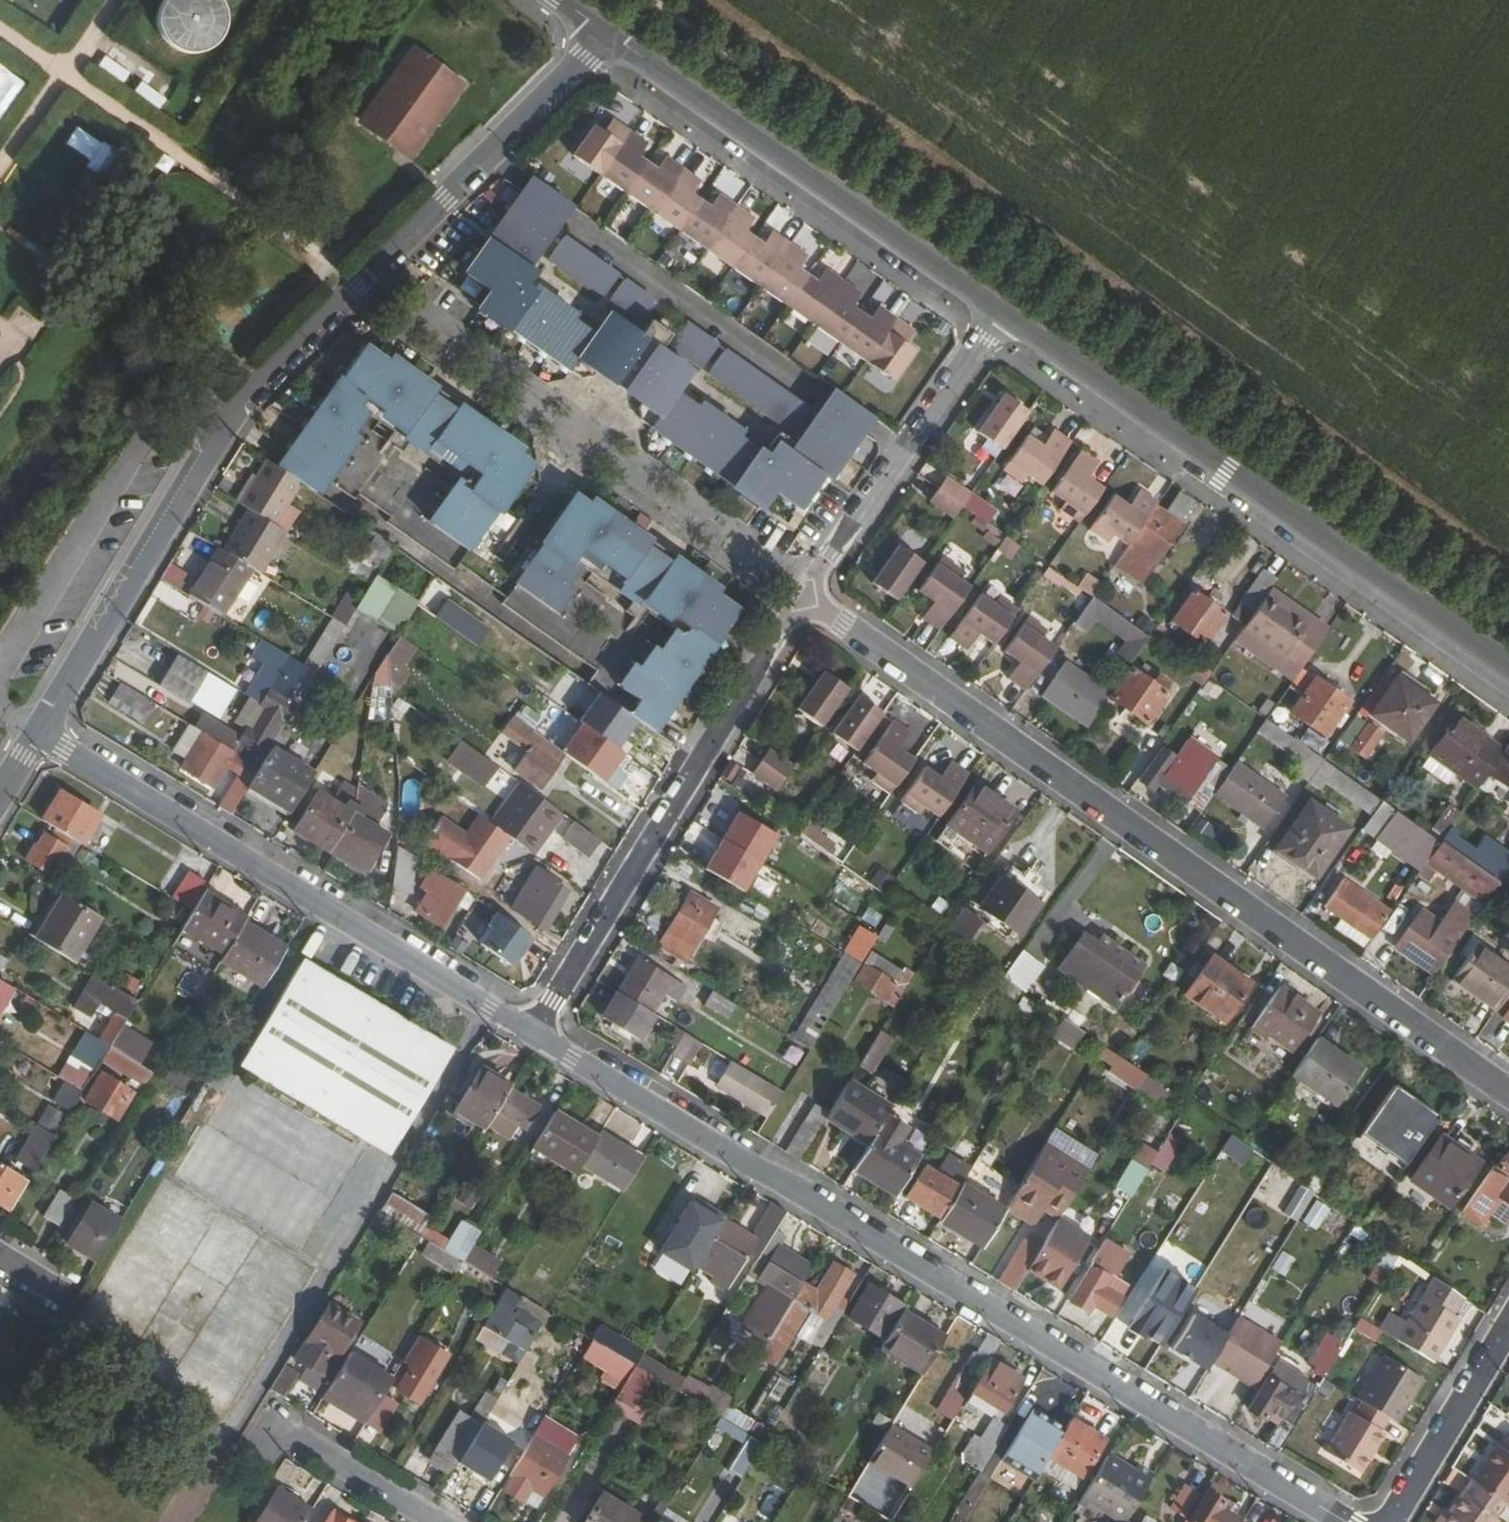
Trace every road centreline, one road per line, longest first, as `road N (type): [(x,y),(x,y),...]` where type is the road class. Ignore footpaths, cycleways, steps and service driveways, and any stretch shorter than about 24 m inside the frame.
road 1 (residential): [(531,1031),(1344,1521)]
road 2 (residential): [(1508,1094),(806,601)]
road 3 (tertiary): [(1508,666),(1001,312)]
road 4 (residential): [(37,732),(531,1031)]
road 5 (residential): [(370,272),(224,417),(201,469),(37,732)]
road 6 (residential): [(531,1031),(806,601)]
road 7 (tertiary): [(1001,312),(605,34)]
road 8 (residential): [(806,601),(1001,312)]
road 9 (residential): [(605,34),(370,272)]
road 10 (residential): [(1388,1521),(1508,1323)]
road 11 (residential): [(278,1426),(436,1521)]

